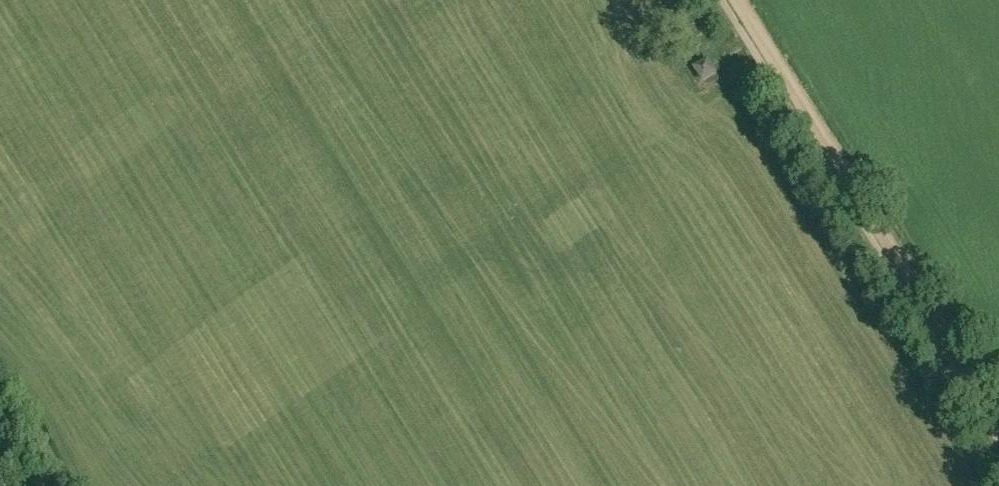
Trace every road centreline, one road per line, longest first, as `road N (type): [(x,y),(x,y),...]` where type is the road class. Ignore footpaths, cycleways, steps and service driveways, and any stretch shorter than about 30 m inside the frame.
road 1 (track): [(735,0),(998,419)]

